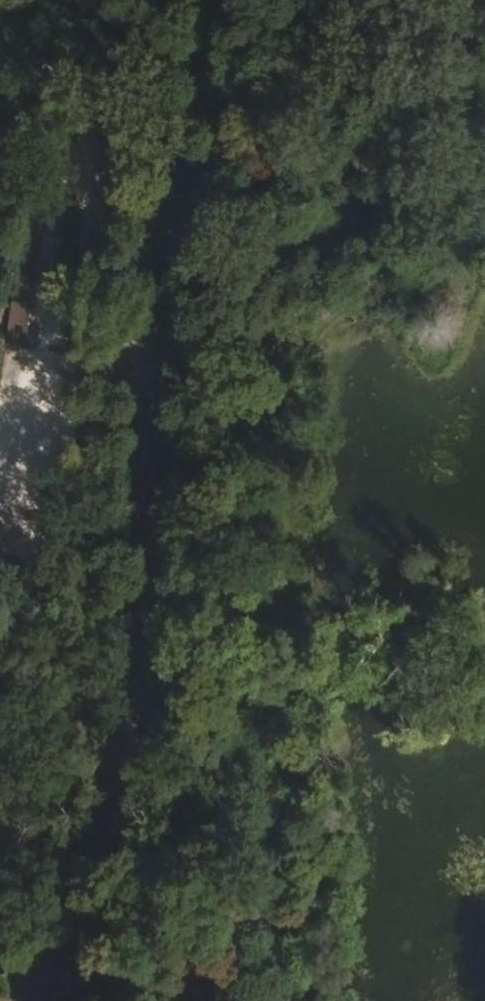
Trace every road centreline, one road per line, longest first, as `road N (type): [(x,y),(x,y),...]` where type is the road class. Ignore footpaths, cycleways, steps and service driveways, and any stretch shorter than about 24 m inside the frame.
road 1 (tertiary): [(243,0),(169,343),(153,725),(41,1000)]
road 2 (track): [(181,1000),(194,803),(266,518),(289,352)]
road 3 (track): [(289,352),(332,300),(484,219)]

